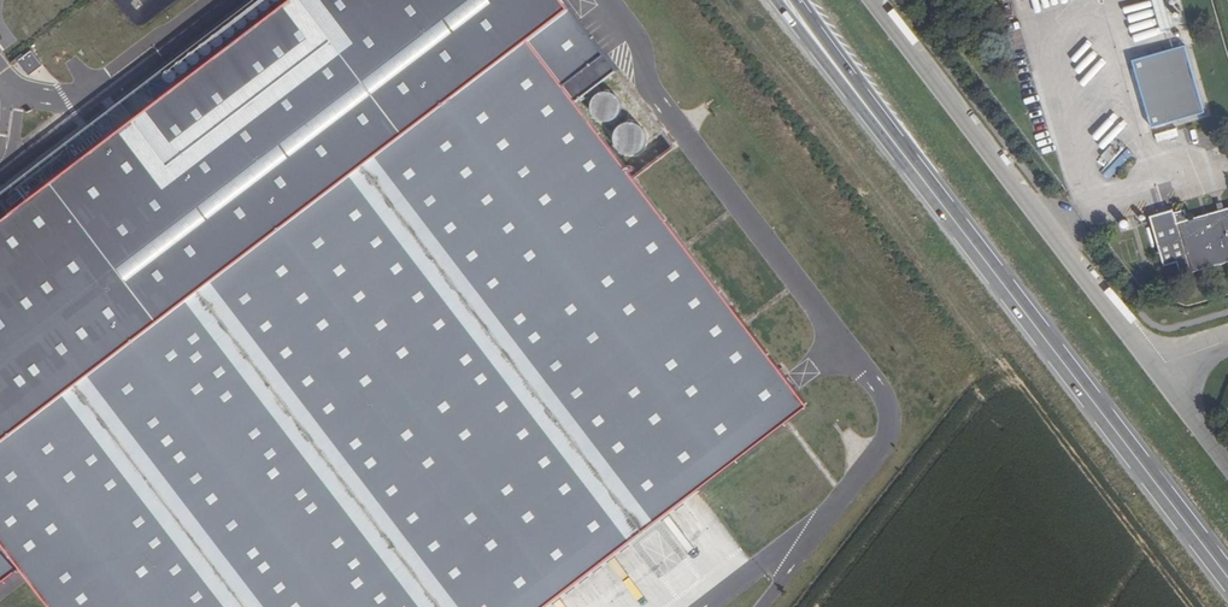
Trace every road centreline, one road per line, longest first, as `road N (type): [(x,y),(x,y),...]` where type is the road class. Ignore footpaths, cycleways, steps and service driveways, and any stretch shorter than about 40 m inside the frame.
road 1 (primary): [(776,0),(1227,588)]
road 2 (primary): [(1227,561),(810,0)]
road 3 (unclassified): [(1152,366),(872,0)]
road 4 (unclassified): [(1227,467),(1152,366)]

